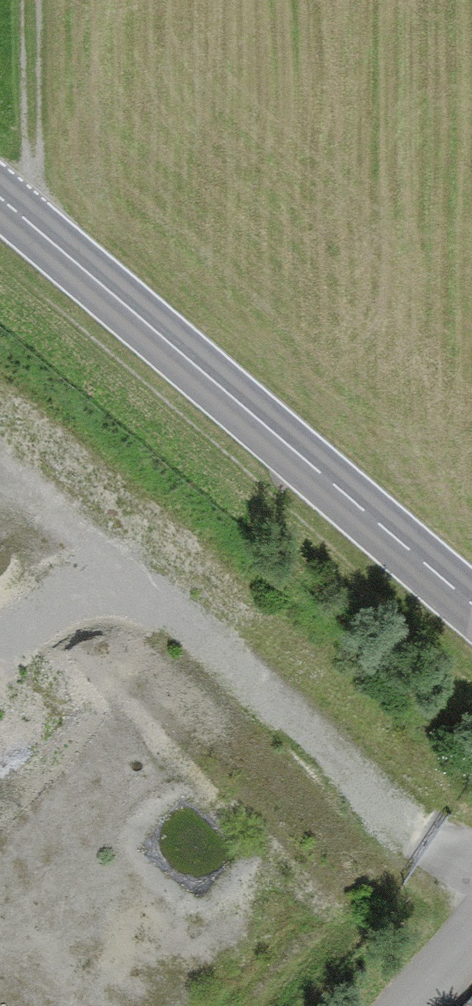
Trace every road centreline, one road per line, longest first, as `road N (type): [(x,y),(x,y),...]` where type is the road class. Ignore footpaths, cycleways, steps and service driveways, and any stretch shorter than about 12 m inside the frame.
road 1 (tertiary): [(0,189),(471,603)]
road 2 (track): [(32,215),(32,0)]

